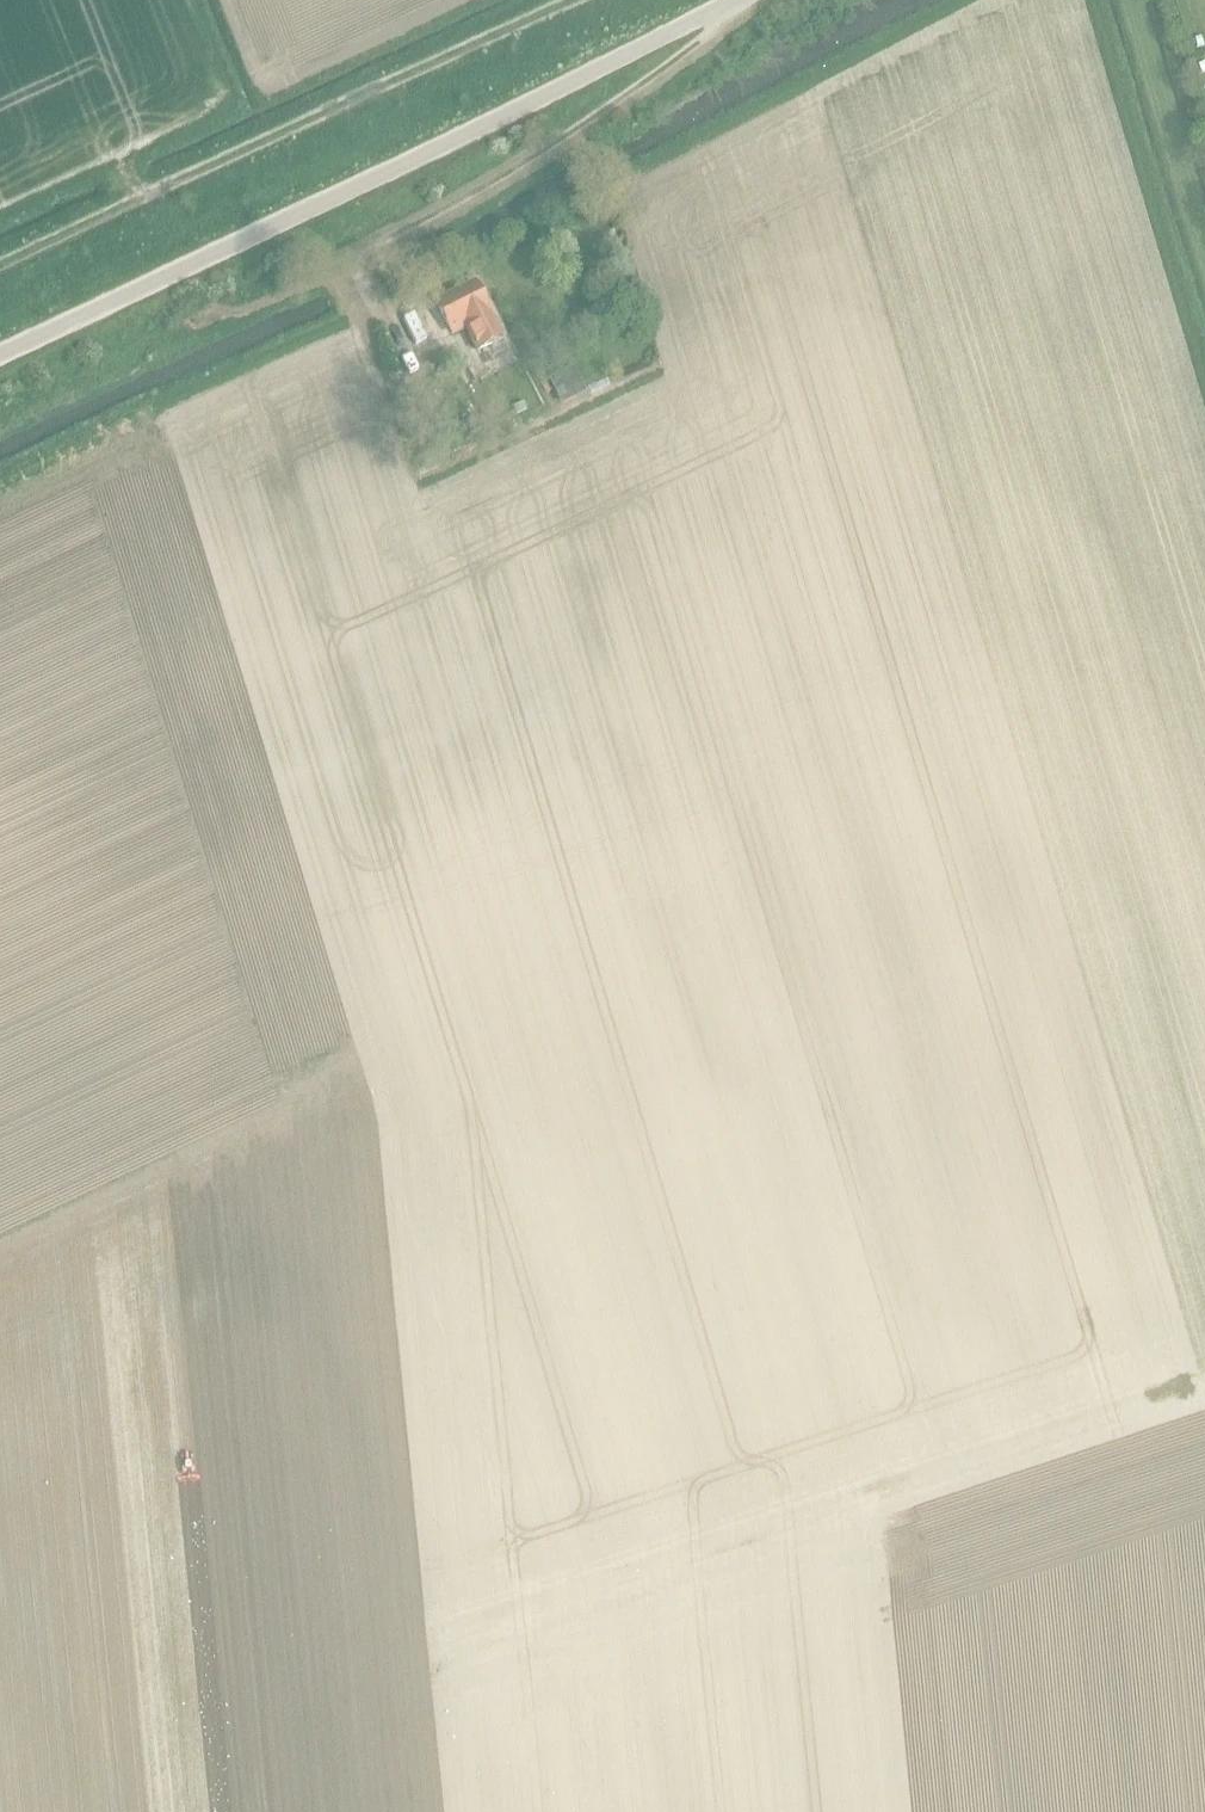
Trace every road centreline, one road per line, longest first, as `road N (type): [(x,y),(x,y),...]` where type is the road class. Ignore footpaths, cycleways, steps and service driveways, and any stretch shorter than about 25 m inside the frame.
road 1 (unclassified): [(0,354),(733,0)]

